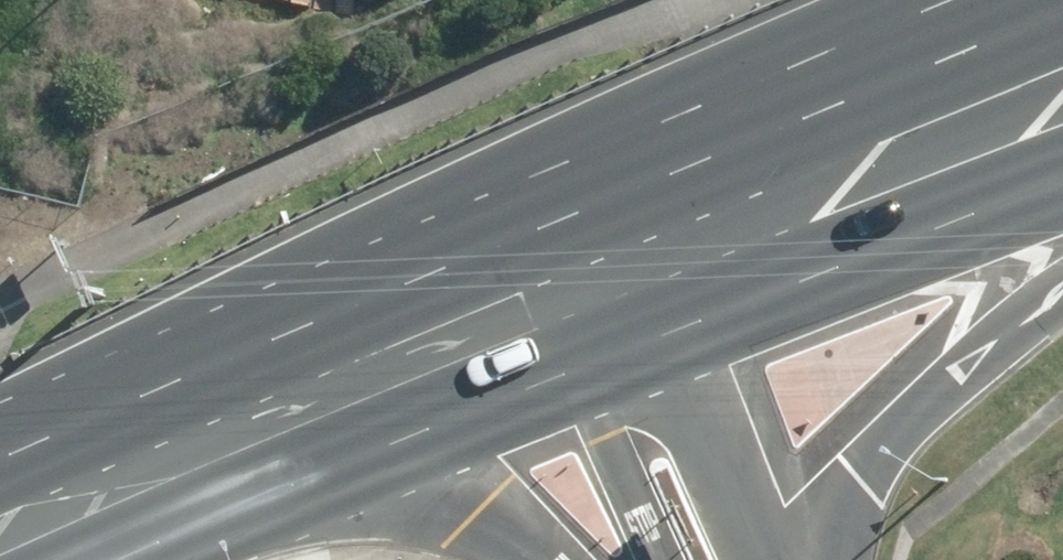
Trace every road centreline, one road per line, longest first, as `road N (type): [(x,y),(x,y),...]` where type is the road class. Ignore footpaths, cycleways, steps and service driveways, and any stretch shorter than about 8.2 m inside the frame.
road 1 (primary): [(1062,35),(609,216),(55,483)]
road 2 (primary): [(536,559),(412,502),(274,469),(55,483)]
road 3 (primary): [(1062,297),(936,395),(862,486),(838,559)]

